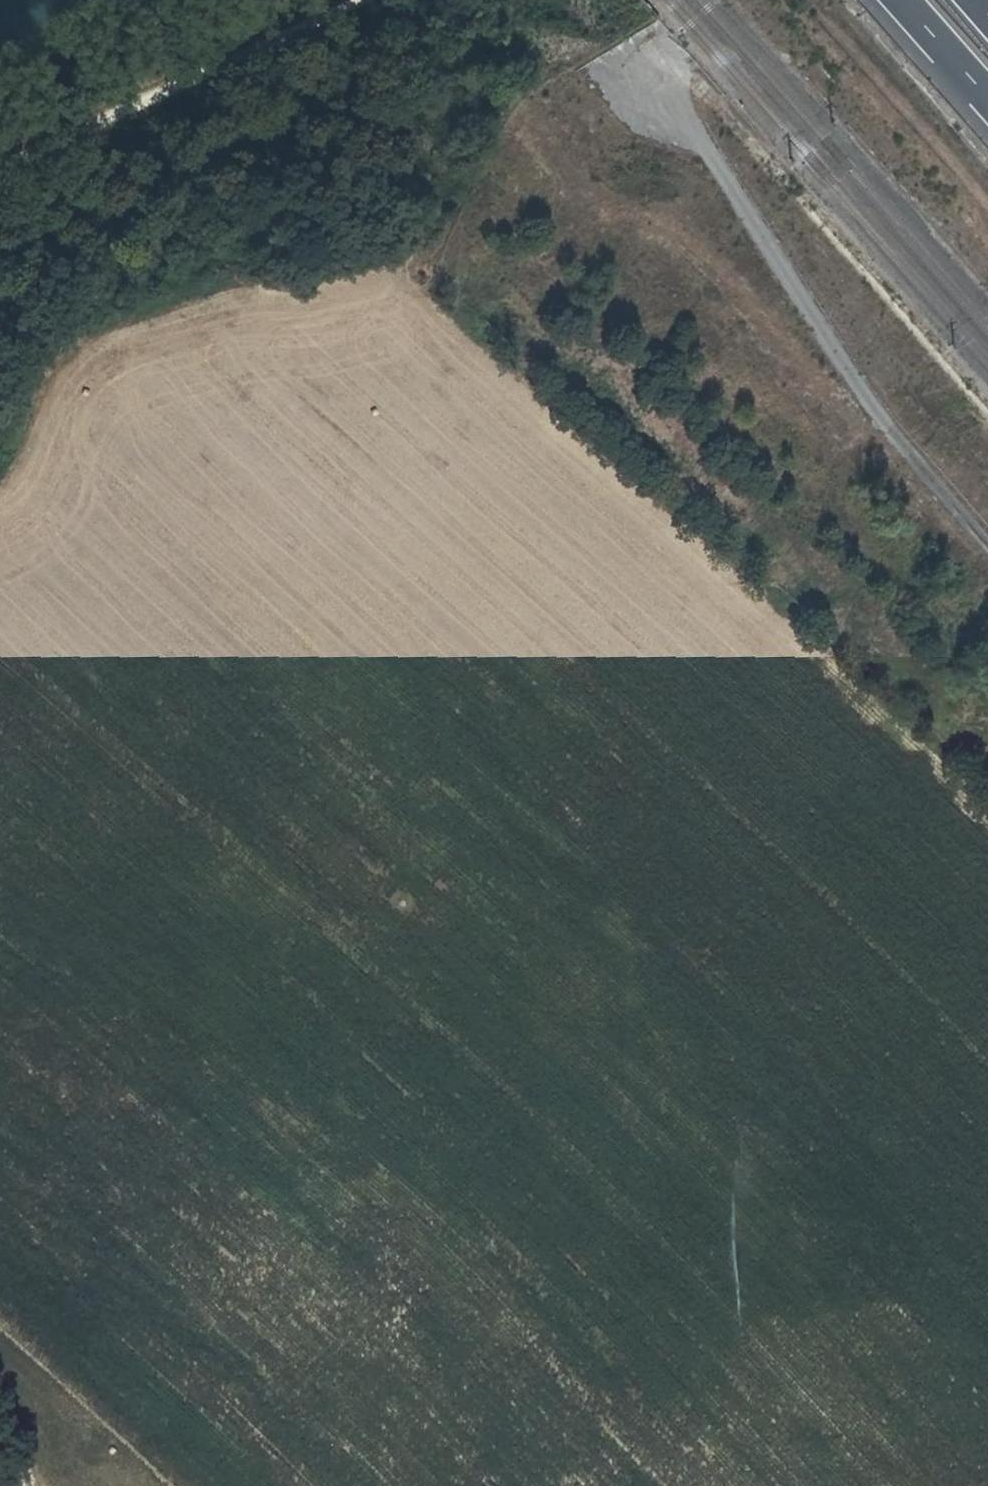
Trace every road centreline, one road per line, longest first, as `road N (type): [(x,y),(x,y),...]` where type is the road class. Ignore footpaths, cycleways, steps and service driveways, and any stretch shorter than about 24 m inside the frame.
road 1 (motorway): [(900,0),(987,100)]

